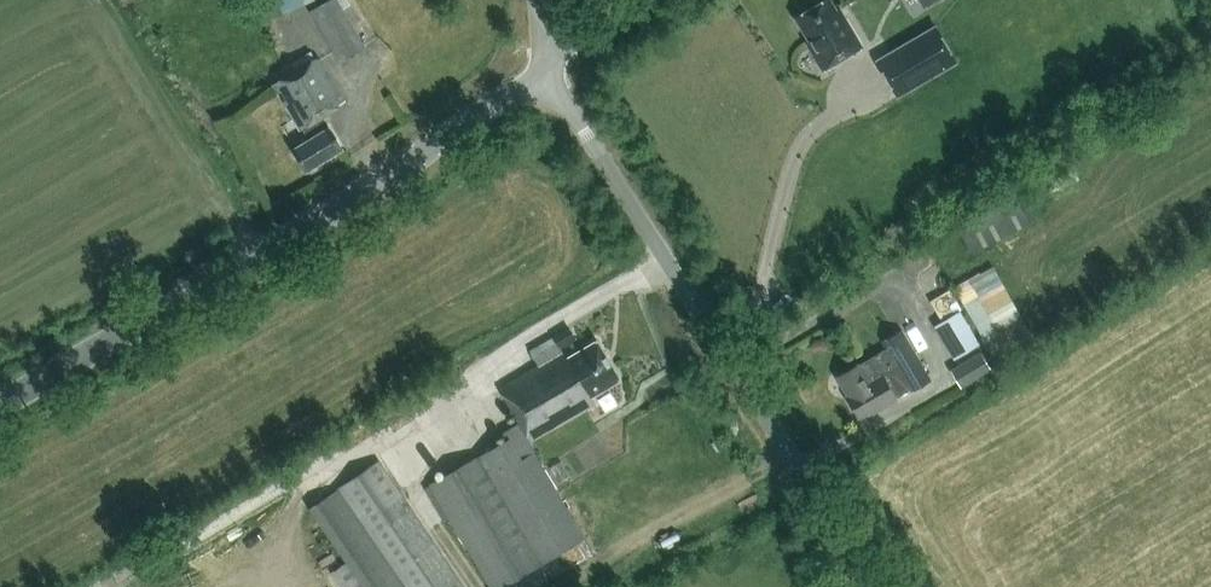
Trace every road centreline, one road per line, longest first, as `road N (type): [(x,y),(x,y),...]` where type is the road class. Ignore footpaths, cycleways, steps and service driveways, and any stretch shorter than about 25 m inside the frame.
road 1 (tertiary): [(0,406),(546,72)]
road 2 (unclassified): [(546,72),(871,586)]

